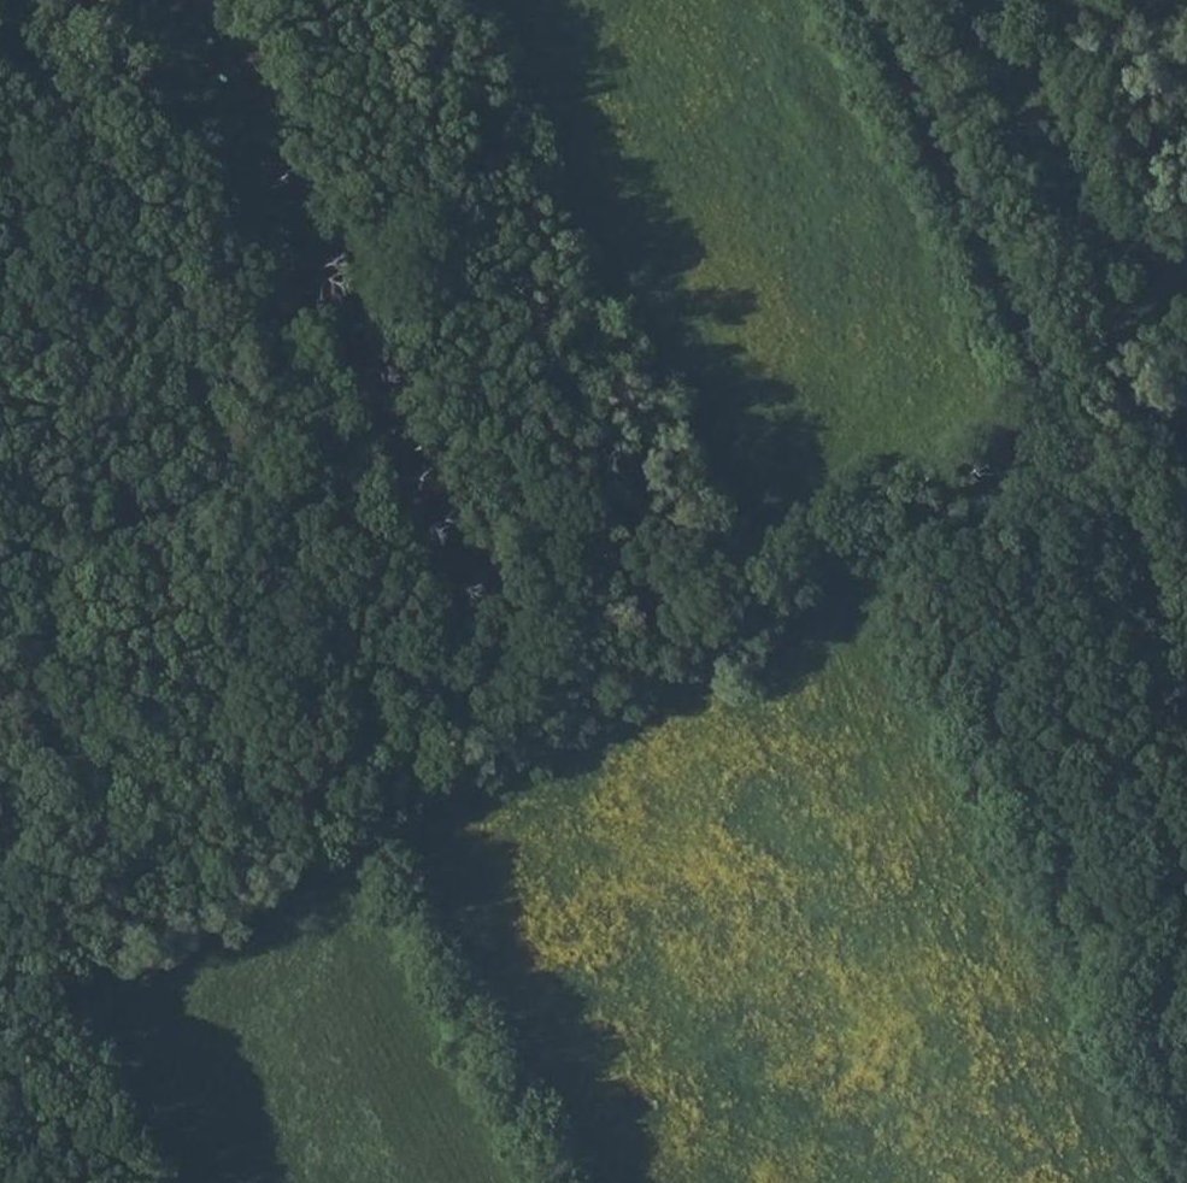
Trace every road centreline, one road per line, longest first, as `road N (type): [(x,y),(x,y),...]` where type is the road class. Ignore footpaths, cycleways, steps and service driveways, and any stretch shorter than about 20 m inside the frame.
road 1 (track): [(1186,681),(867,0)]

